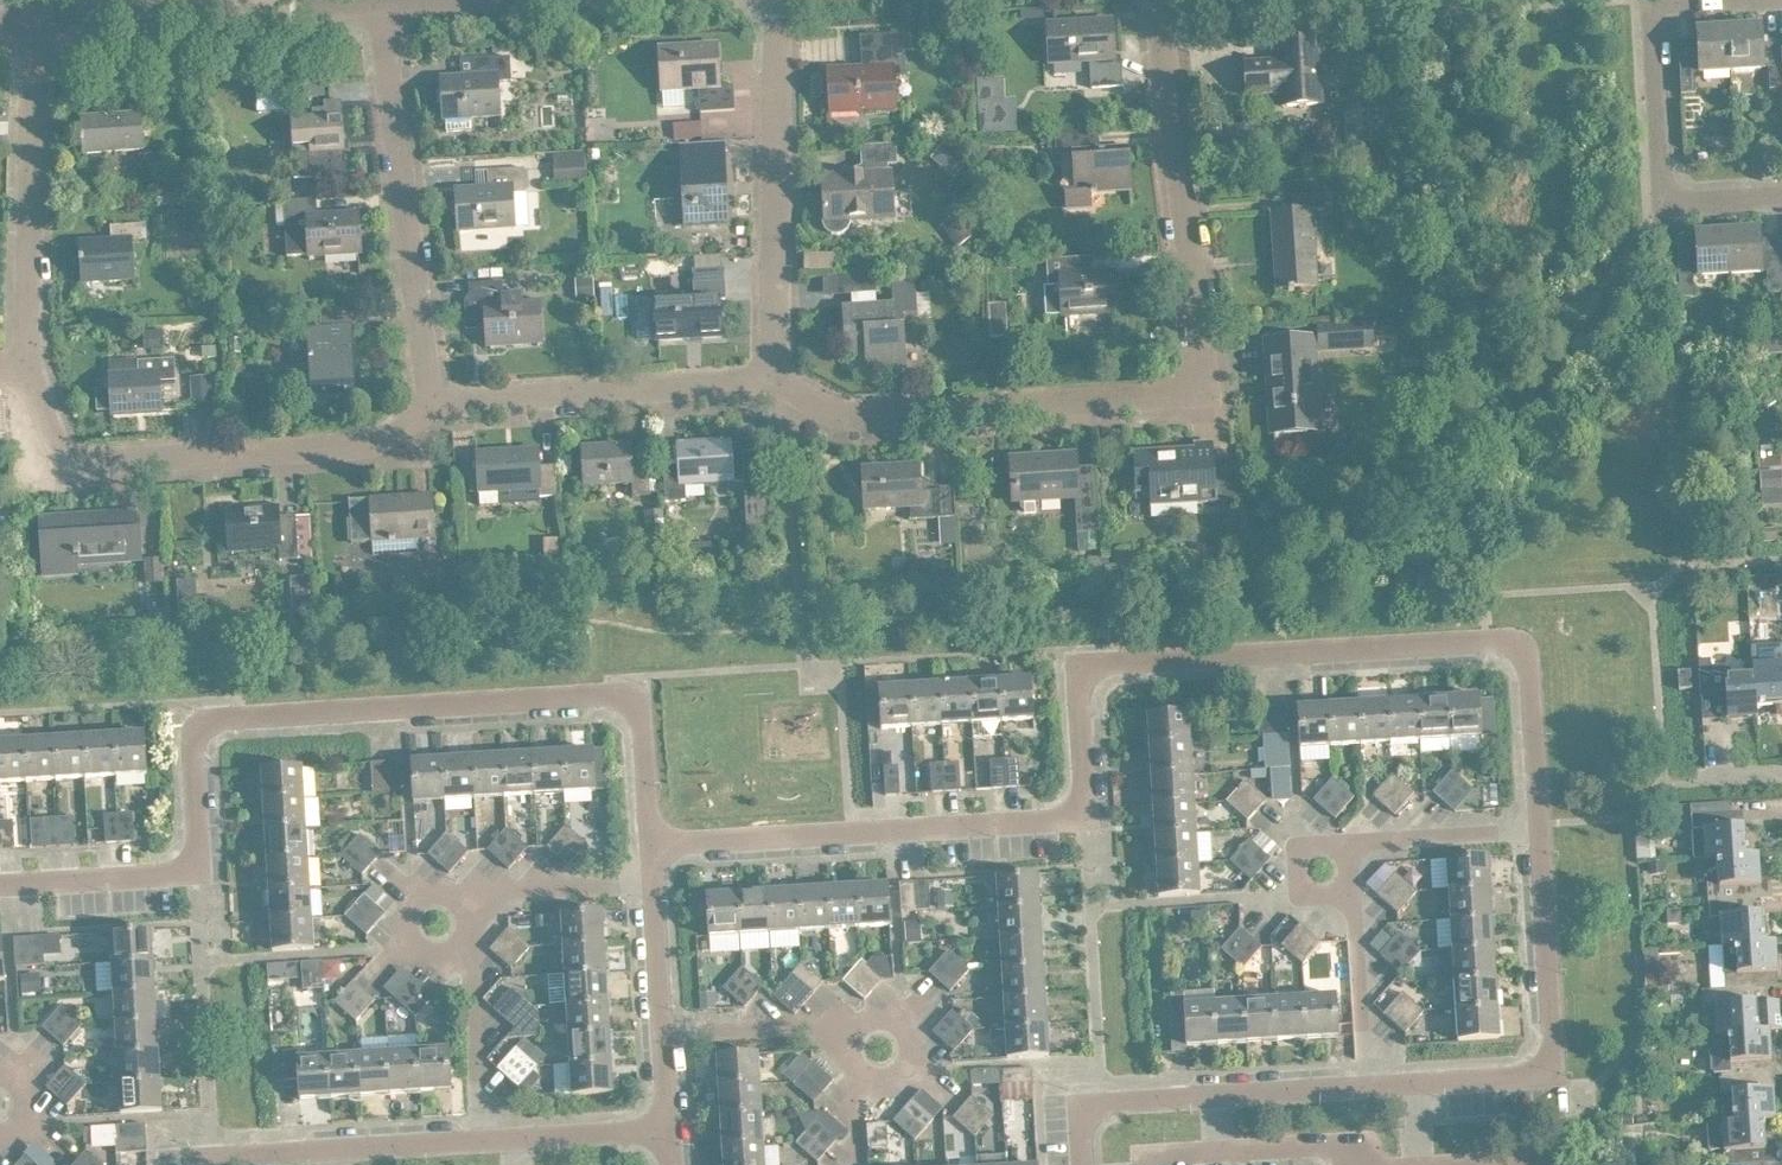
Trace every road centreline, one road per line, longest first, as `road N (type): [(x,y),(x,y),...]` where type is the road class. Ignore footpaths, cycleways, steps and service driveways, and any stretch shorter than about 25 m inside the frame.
road 1 (residential): [(654,841),(1078,819),(1088,802),(1079,690),(1099,660),(1484,636),(1516,641),(1532,660),(1541,829)]
road 2 (residential): [(0,882),(179,871),(200,848),(197,738),(219,722),(610,691),(633,697),(646,724),(654,841)]
road 3 (residential): [(776,382),(857,416),(1179,404),(1206,383),(1156,0)]
road 4 (residential): [(29,369),(61,444),(100,458),(361,443),(407,426),(432,400)]
road 5 (residential): [(432,400),(378,5)]
road 6 (residential): [(776,382),(773,0)]
road 7 (residential): [(1541,829),(1552,1051),(1530,1077),(1420,1082)]
road 8 (residential): [(432,400),(776,382)]
road 9 (residential): [(39,26),(29,369)]
road 10 (residential): [(1663,0),(1651,21),(1666,176),(1698,196),(1781,189)]
road 11 (residential): [(852,1085),(890,1084),(925,1068),(924,1033),(900,1008),(832,1032)]
road 12 (unclassified): [(39,26),(255,13)]
road 13 (residential): [(505,890),(416,898),(411,943),(427,954),(474,955)]
road 14 (residential): [(1370,1085),(1352,894)]
road 15 (residential): [(486,1141),(474,955)]
road 16 (residential): [(1216,1094),(1118,1099),(1086,1120),(1087,1164)]
road 17 (residential): [(832,1032),(800,1021),(663,1030)]
road 18 (residential): [(1375,840),(1320,842),(1304,847),(1295,861),(1298,888),(1352,894)]
road 19 (residential): [(1375,840),(1541,829)]
road 20 (residential): [(328,1152),(486,1141)]
road 21 (residential): [(512,1140),(668,1131)]
road 22 (residential): [(1370,1085),(1216,1094)]
road 23 (residential): [(663,1030),(656,877)]
road 24 (residential): [(505,890),(656,877)]
road 25 (residential): [(1219,1149),(1323,1142),(1353,1164)]
road 26 (residential): [(192,1164),(328,1152)]
road 27 (unclassified): [(255,13),(378,5)]

